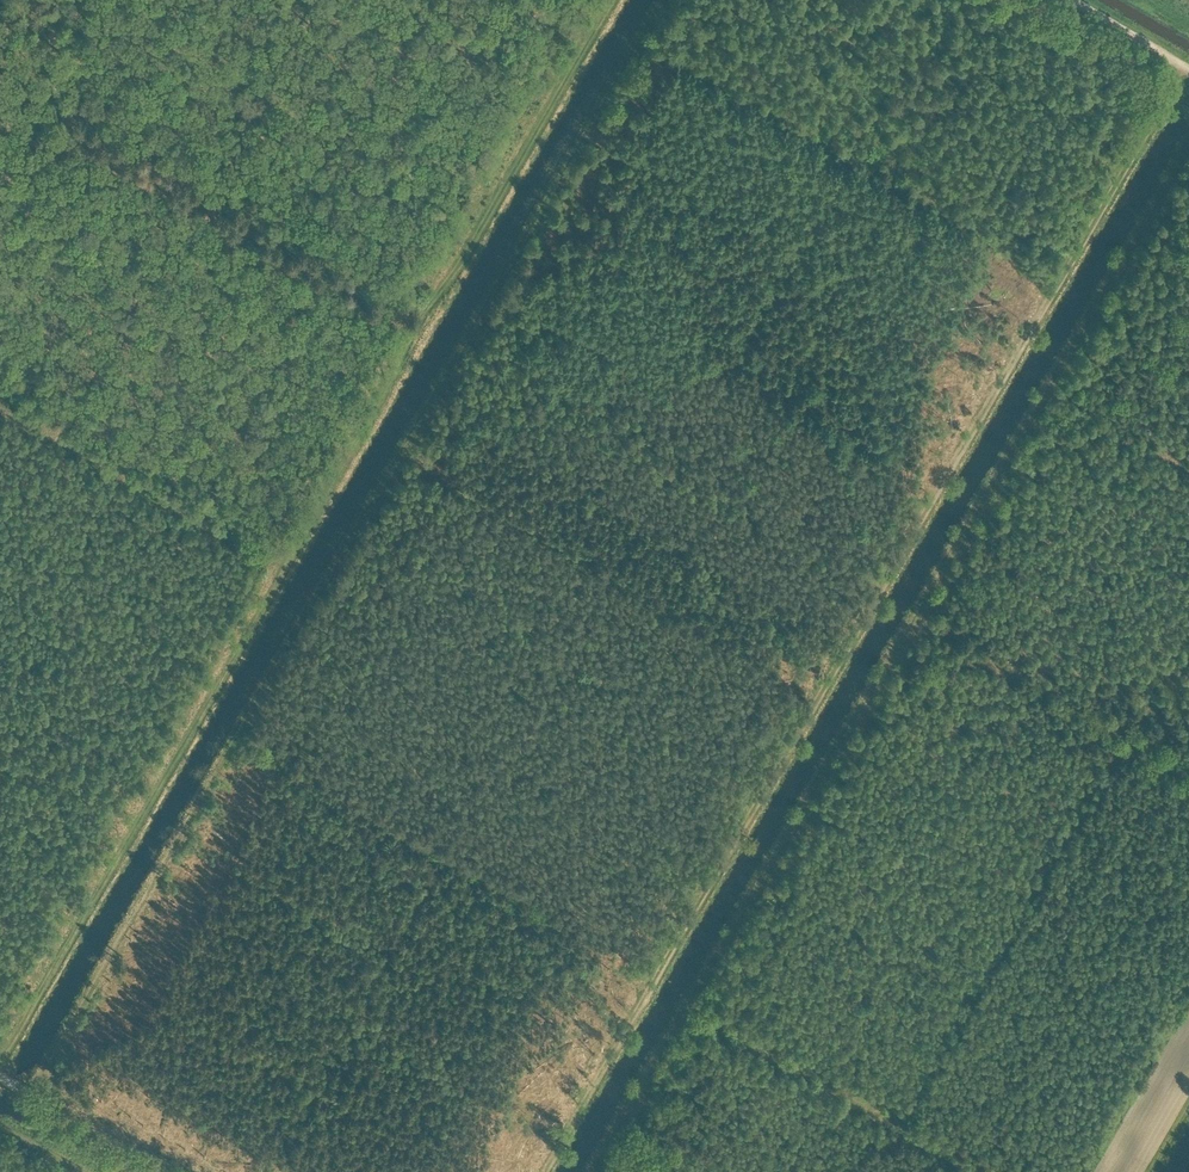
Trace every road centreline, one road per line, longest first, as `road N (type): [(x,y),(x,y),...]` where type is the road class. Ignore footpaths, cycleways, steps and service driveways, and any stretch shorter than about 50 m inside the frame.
road 1 (track): [(543,1171),(1188,66)]
road 2 (track): [(0,1066),(383,394),(408,336),(456,274),(619,0)]
road 3 (track): [(160,1171),(0,1076)]
road 4 (track): [(1188,66),(1074,0)]

